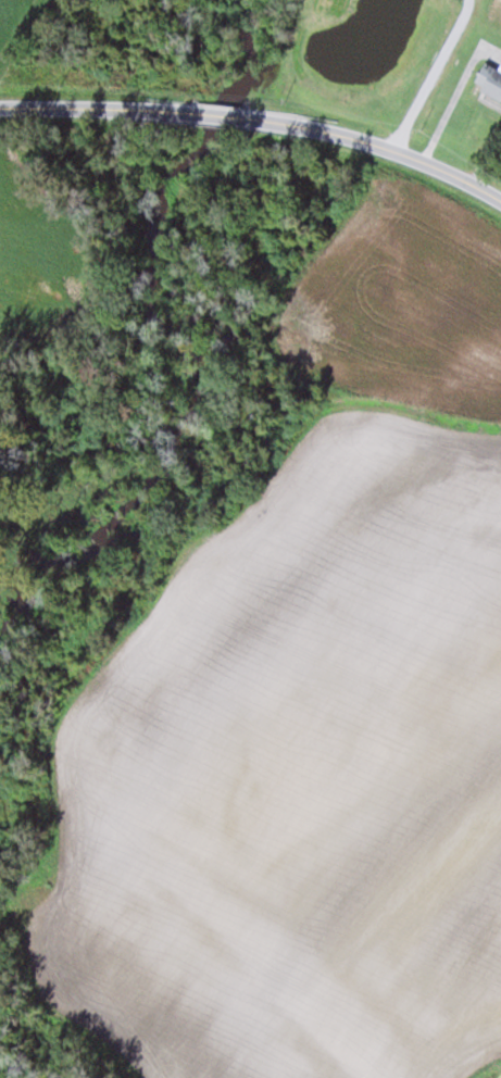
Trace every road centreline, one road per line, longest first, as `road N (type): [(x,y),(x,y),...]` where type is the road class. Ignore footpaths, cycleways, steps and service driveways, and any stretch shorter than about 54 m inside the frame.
road 1 (residential): [(500,200),(368,139),(290,124),(0,104)]

